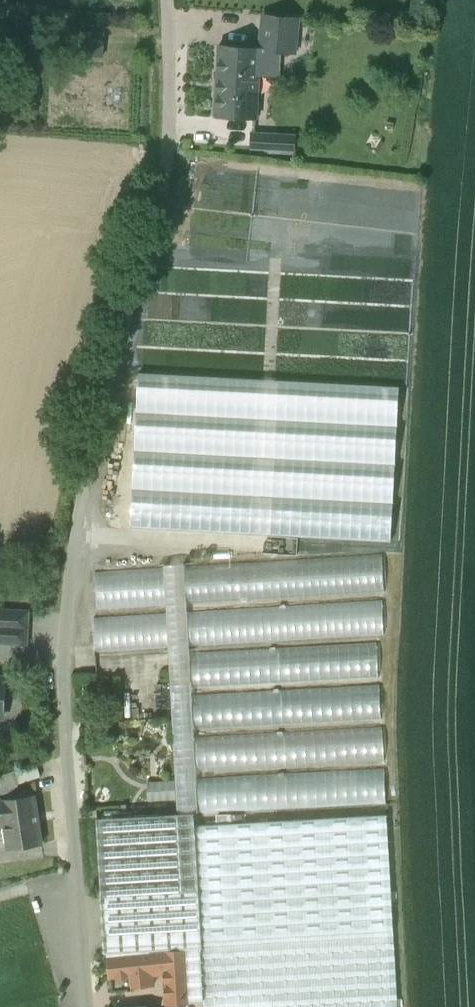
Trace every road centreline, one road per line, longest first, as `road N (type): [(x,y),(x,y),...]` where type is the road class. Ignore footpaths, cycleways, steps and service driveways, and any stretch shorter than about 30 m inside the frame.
road 1 (unclassified): [(166,0),(160,197),(61,635),(86,1006)]

